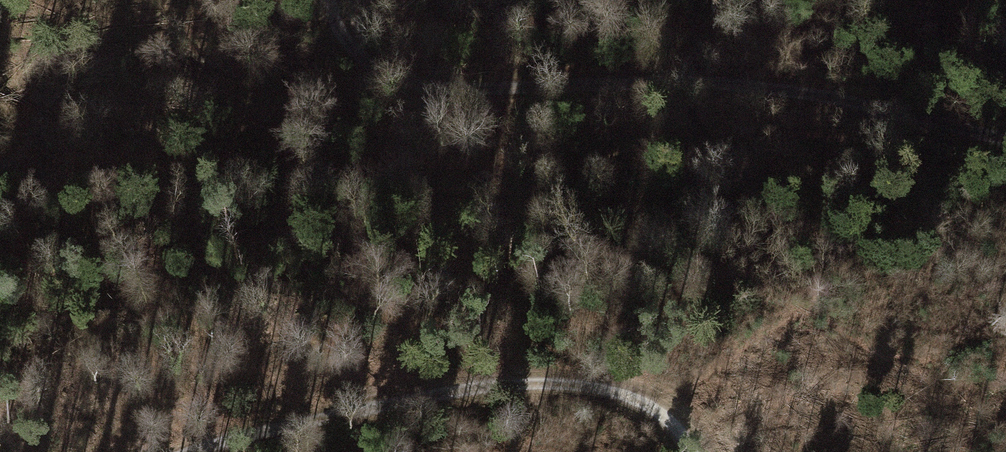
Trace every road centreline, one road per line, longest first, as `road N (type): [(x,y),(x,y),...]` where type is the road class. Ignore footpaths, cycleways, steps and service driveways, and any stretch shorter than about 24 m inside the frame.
road 1 (track): [(330,0),(356,52),(417,85),(741,84),(1005,140)]
road 2 (track): [(691,451),(683,431),(658,407),(623,392),(515,379),(273,424),(188,451)]

